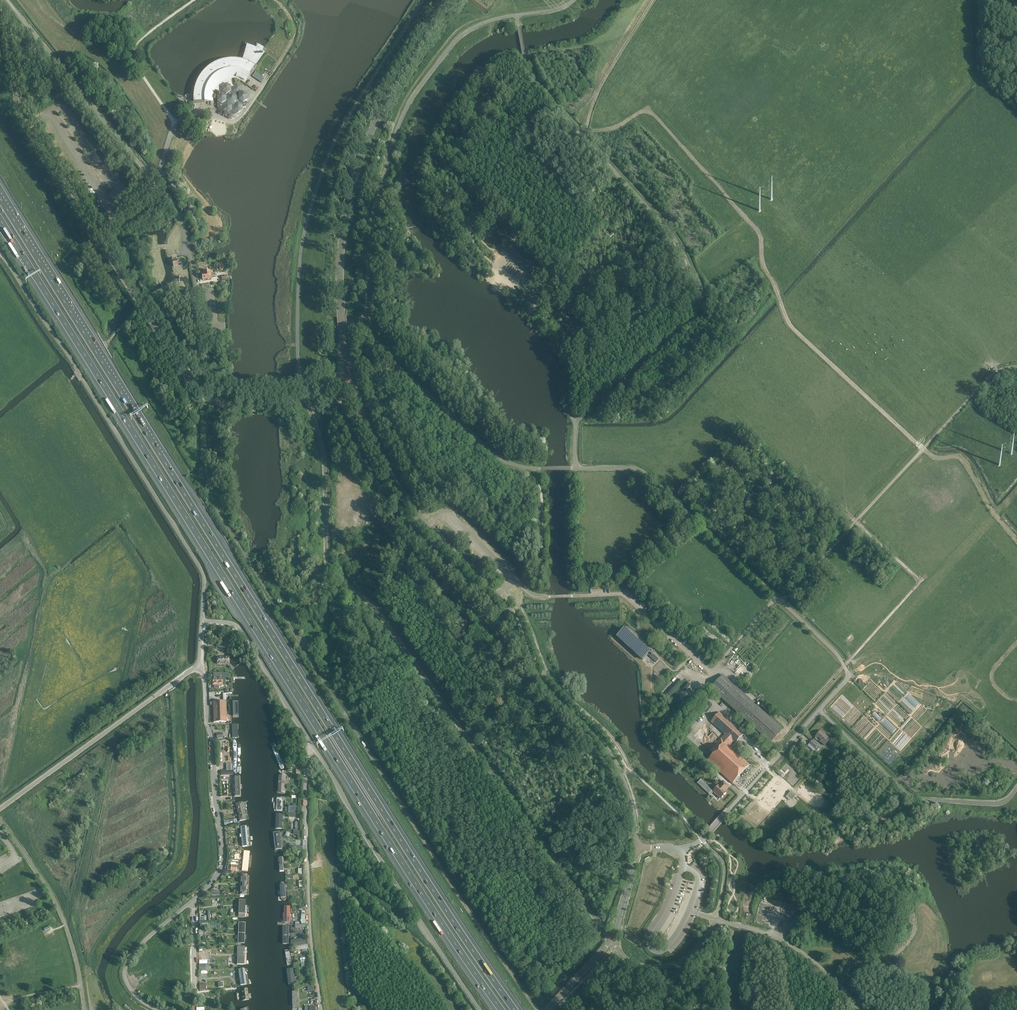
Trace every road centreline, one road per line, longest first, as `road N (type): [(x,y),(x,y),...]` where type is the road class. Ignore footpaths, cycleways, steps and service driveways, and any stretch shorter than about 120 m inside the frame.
road 1 (motorway): [(517,1009),(0,194)]
road 2 (motorway): [(0,222),(500,1009)]
road 3 (track): [(537,1009),(218,509),(207,474),(209,399)]
road 4 (tertiary): [(351,382),(250,405),(196,391),(22,118),(0,11)]
road 5 (tertiary): [(635,846),(615,765),(541,687),(505,606),(413,510),(375,446),(351,382)]
road 6 (track): [(579,134),(651,111),(755,225),(792,328),(918,444)]
road 7 (unclassified): [(202,621),(200,567),(0,250)]
road 8 (tertiary): [(351,382),(339,276),(352,188),(377,119),(451,0)]
road 9 (unclassified): [(196,666),(205,683),(224,858),(212,885),(127,965),(130,989),(158,1009)]
road 10 (unclassified): [(480,1009),(310,741)]
road 11 (unclassified): [(321,1009),(309,900),(310,741)]
road 12 (unclassified): [(0,809),(196,666)]
road 13 (track): [(1016,366),(986,381),(856,521)]
road 14 (track): [(856,521),(919,581),(844,666)]
road 15 (tertiary): [(547,1009),(613,939),(635,846)]
road 16 (track): [(501,267),(556,317),(576,424)]
road 17 (unclassified): [(310,741),(240,629),(202,621)]
road 18 (track): [(1016,540),(963,460),(934,456),(918,444)]

